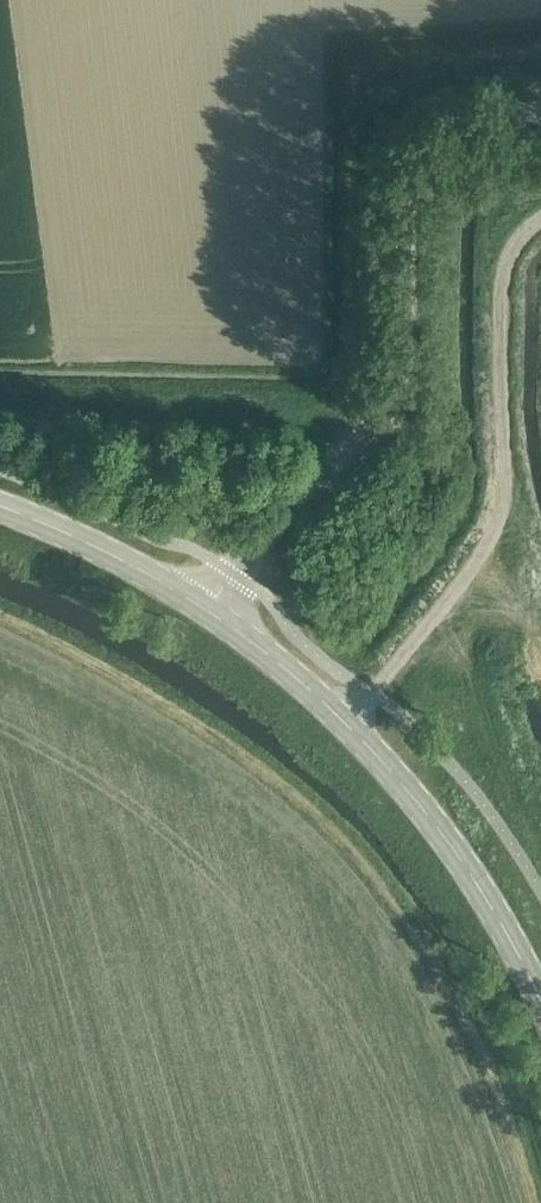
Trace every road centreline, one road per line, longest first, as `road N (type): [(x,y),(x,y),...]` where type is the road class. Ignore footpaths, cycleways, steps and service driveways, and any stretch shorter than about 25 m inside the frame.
road 1 (unclassified): [(540,121),(498,125),(433,150),(417,177),(402,350),(380,417),(206,607)]
road 2 (track): [(344,725),(487,548),(502,497),(498,298),(511,248),(540,217)]
road 3 (secondary): [(540,994),(459,851),(313,692),(206,607)]
road 4 (secondary): [(206,607),(118,557),(0,506)]

